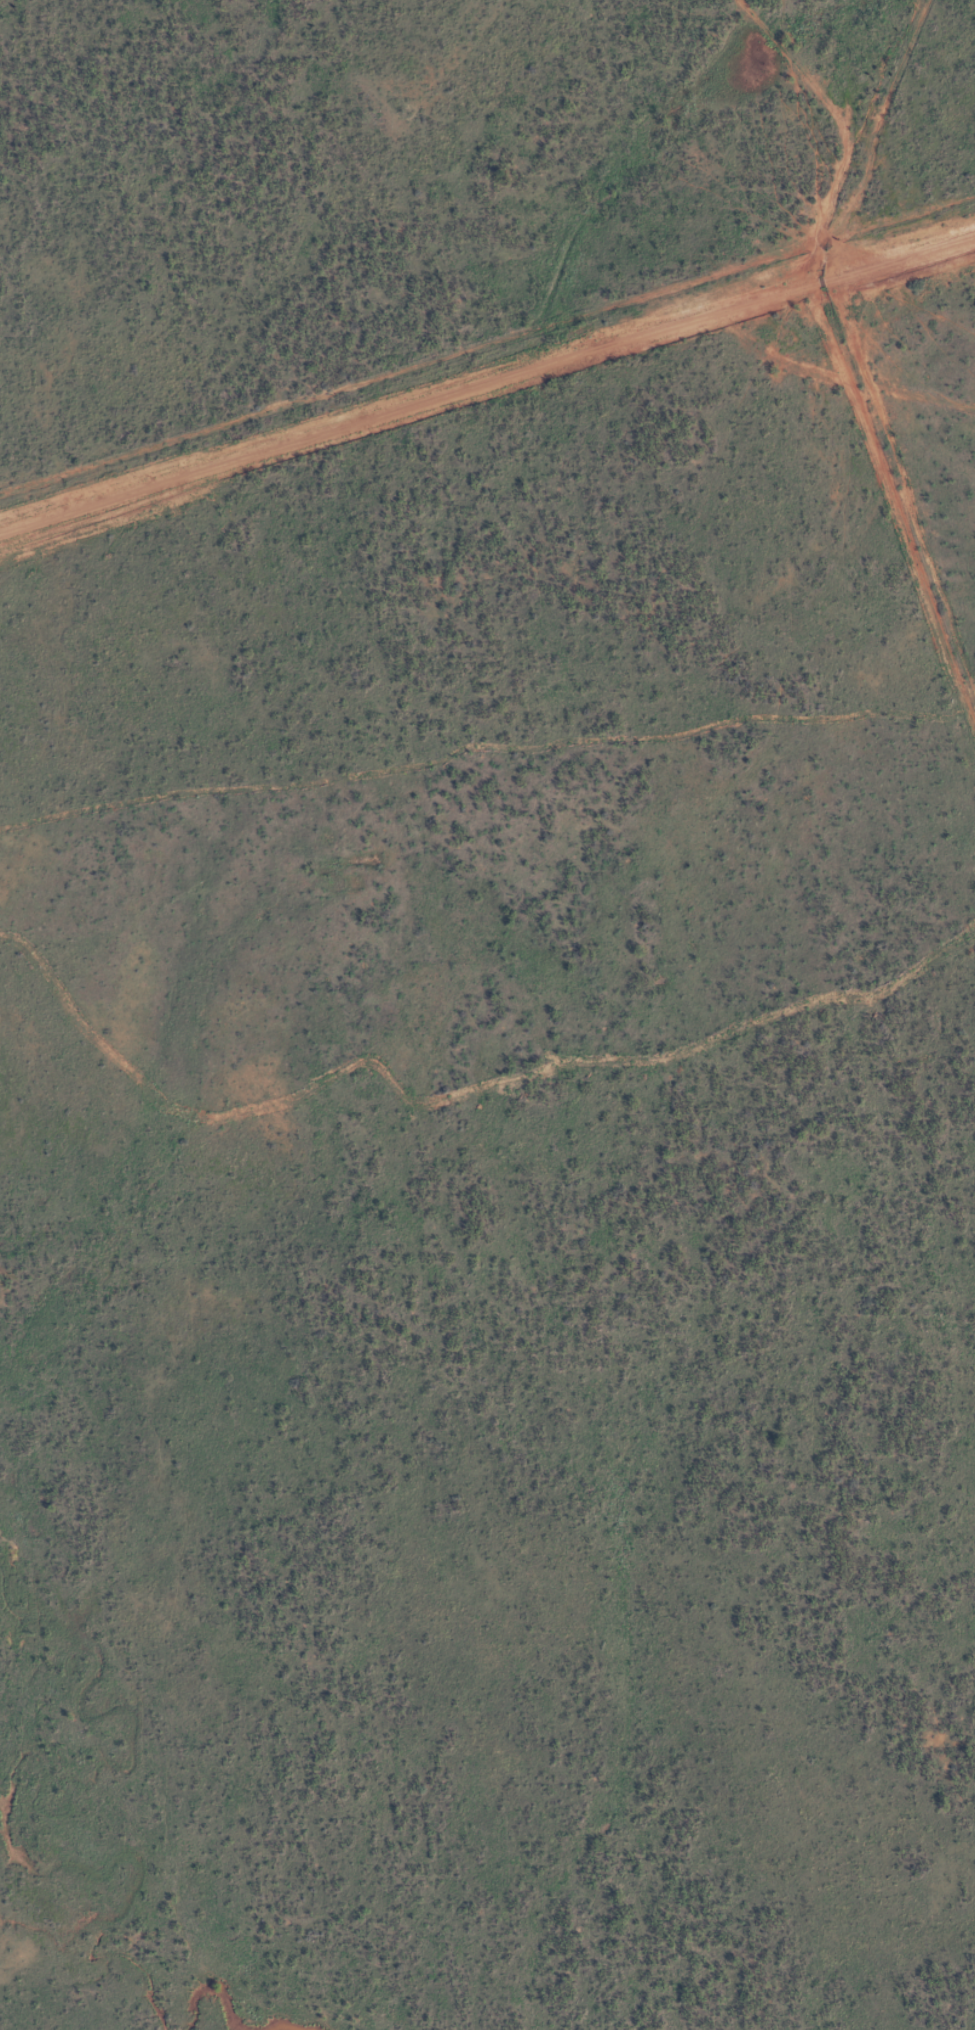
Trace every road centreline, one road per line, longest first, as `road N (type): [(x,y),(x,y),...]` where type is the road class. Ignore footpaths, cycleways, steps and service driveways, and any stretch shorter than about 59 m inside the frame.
road 1 (track): [(974,296),(962,278),(896,269),(0,551)]
road 2 (residential): [(896,269),(874,146),(729,0)]

